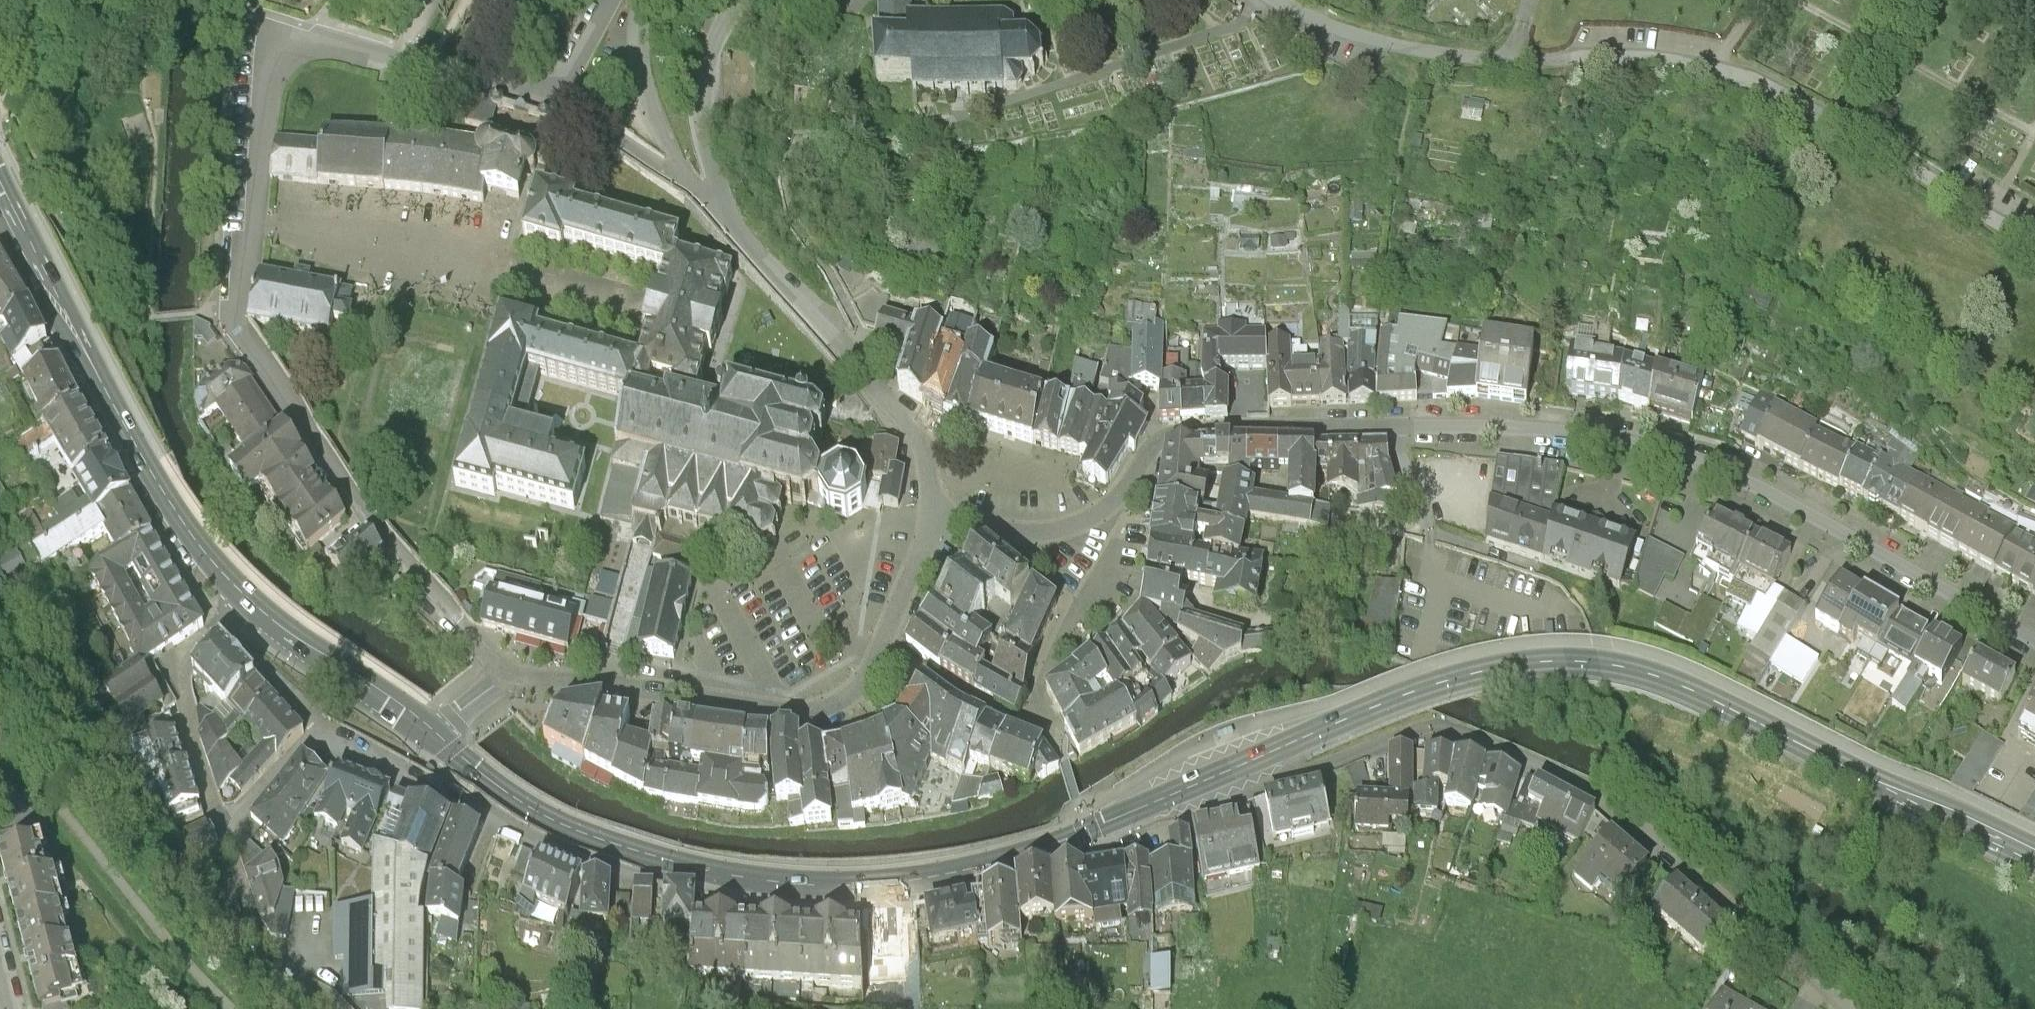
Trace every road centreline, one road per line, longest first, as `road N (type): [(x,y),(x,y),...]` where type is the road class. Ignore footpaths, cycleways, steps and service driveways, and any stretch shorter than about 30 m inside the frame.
road 1 (residential): [(2034,639),(1796,505),(1702,463),(1555,429),(1174,432),(1154,446),(1127,487)]
road 2 (secondary): [(1245,760),(1428,683),(1534,660),(1593,661),(1700,687),(2034,857)]
road 3 (residential): [(2034,261),(1766,98),(1640,73),(1413,56),(1333,31),(1276,0)]
road 4 (residential): [(1245,760),(1294,771),(1424,727),(1471,733),(1574,773),(1722,889),(1857,1008)]
road 5 (residential): [(689,186),(555,98),(315,36),(290,42),(274,61),(233,294)]
road 6 (secondary): [(714,864),(871,878),(947,871),(1017,857),(1245,760)]
road 7 (residential): [(233,294),(249,333),(373,517),(504,671)]
road 8 (secondary): [(0,189),(158,469),(245,579)]
road 9 (residential): [(316,711),(348,742),(425,785),(579,853),(653,872),(714,864)]
road 10 (residential): [(880,647),(1004,716),(1039,721),(1037,696),(1136,513),(1127,487)]
road 11 (residential): [(880,647),(851,689),(782,707),(504,671)]
road 12 (residential): [(944,521),(921,438),(722,216)]
road 13 (secondary): [(428,725),(523,797),(578,825),(714,864)]
road 14 (residential): [(330,1008),(270,939),(246,896),(215,795)]
road 15 (secondary): [(245,579),(428,725)]
road 16 (residential): [(722,216),(706,102),(710,69),(750,0)]
road 17 (residential): [(215,795),(180,693),(177,639),(215,604)]
road 18 (residential): [(689,186),(647,107),(639,35),(649,0)]
road 19 (residential): [(1127,487),(1078,525),(1042,533),(944,521)]
road 20 (residential): [(215,604),(316,711)]
road 21 (residential): [(944,521),(880,647)]
road 22 (residential): [(316,711),(269,761),(215,795)]

